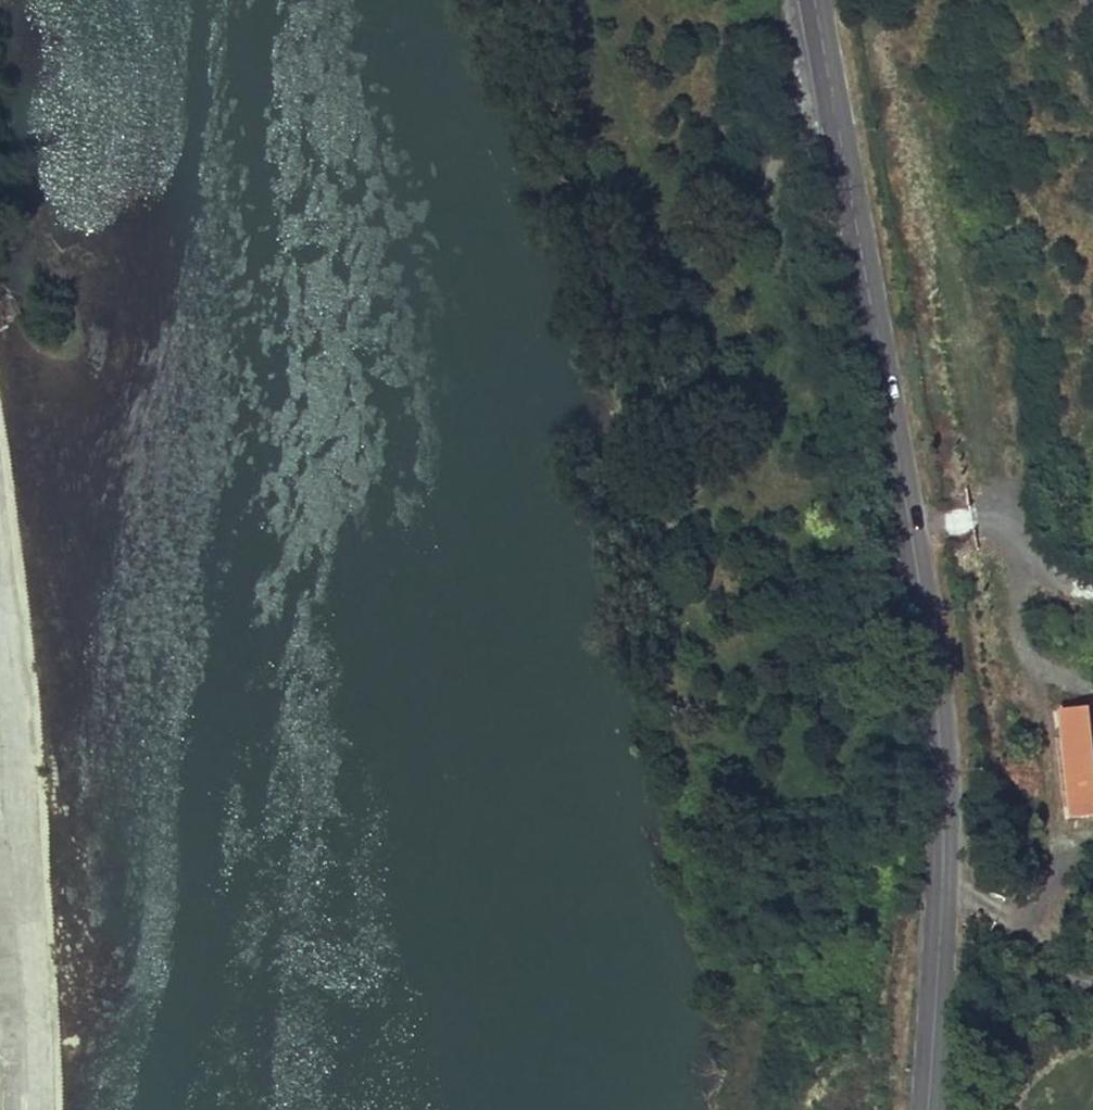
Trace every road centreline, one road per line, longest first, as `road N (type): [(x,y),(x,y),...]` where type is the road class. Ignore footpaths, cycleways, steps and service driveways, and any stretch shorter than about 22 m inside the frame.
road 1 (secondary): [(928,1109),(946,796),(936,686),(815,0)]

